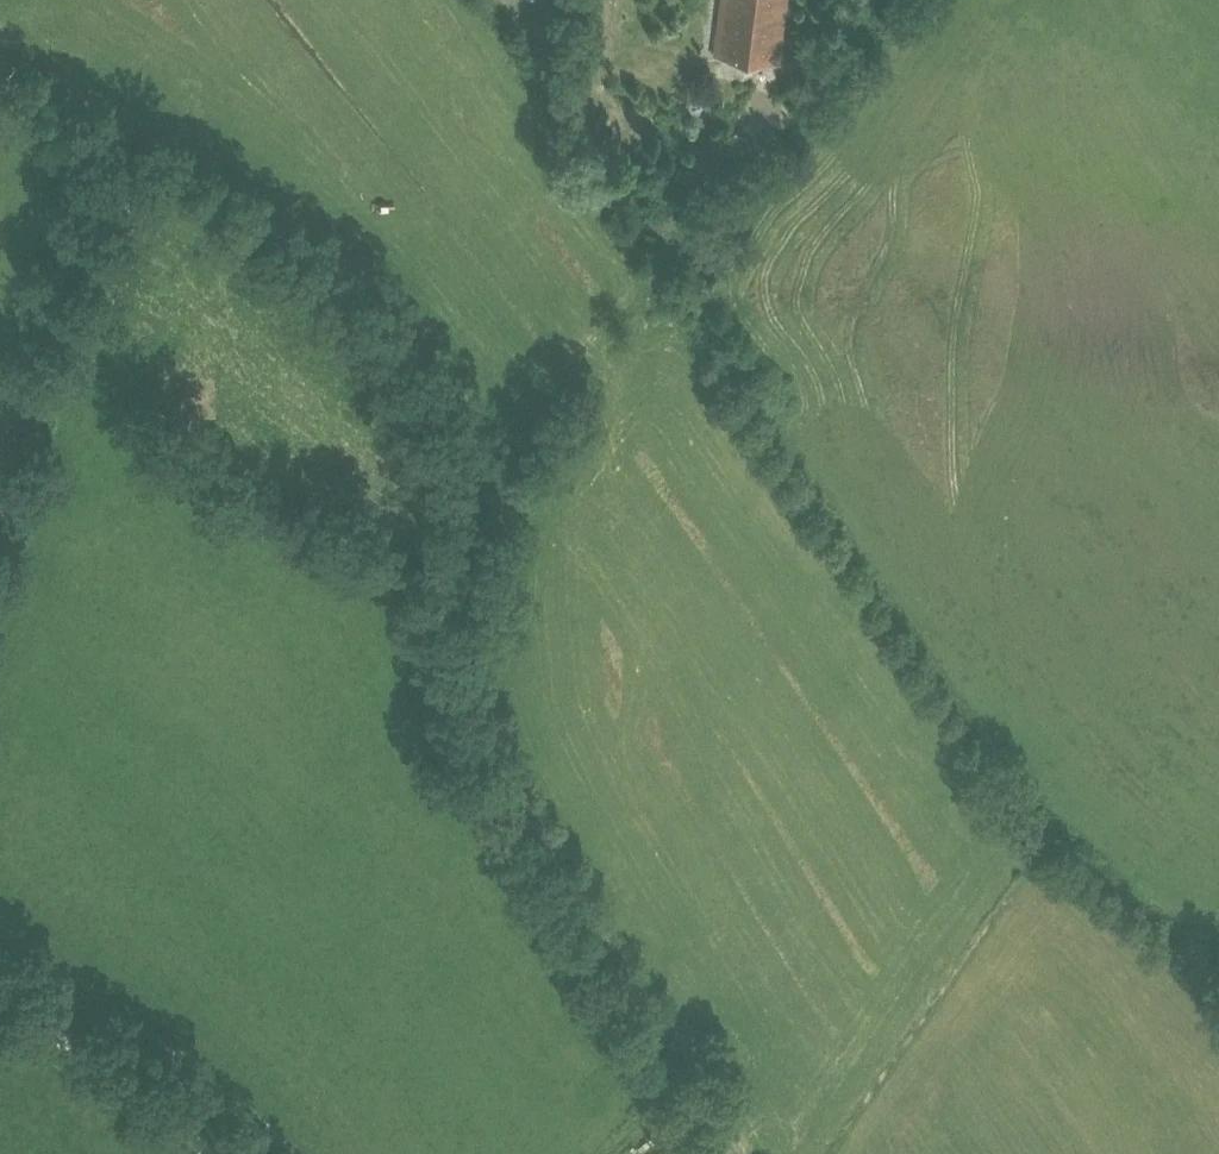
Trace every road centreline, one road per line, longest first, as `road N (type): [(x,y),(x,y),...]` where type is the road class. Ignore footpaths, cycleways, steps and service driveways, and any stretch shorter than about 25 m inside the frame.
road 1 (track): [(0,39),(100,99),(334,269),(392,332),(433,395),(459,493),(462,593),(488,717),(742,1153)]
road 2 (track): [(208,1153),(0,990)]

